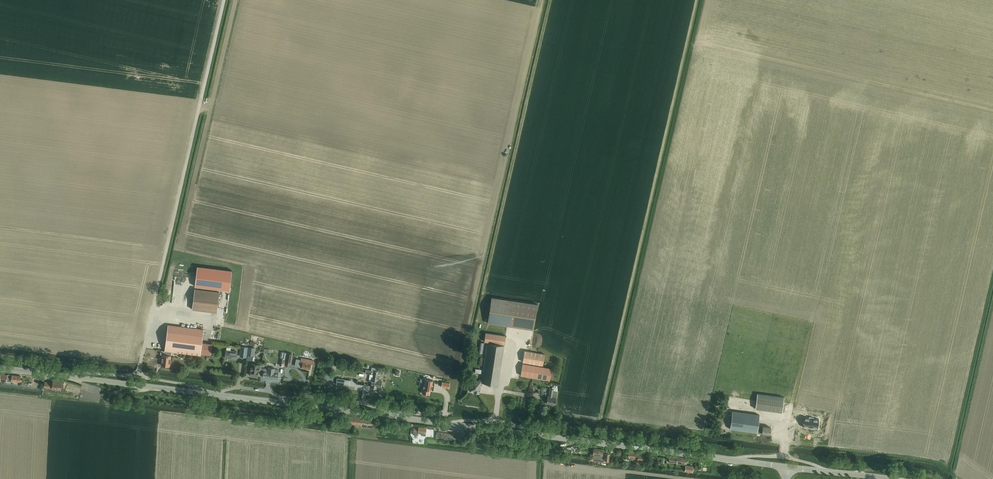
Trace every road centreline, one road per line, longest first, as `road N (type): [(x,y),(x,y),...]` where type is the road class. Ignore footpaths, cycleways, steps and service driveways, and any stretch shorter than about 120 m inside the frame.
road 1 (secondary): [(787,467),(0,368)]
road 2 (track): [(303,416),(301,430),(686,478)]
road 3 (track): [(137,377),(224,0)]
road 4 (track): [(330,409),(303,416),(165,400),(143,386),(110,394),(107,409)]

